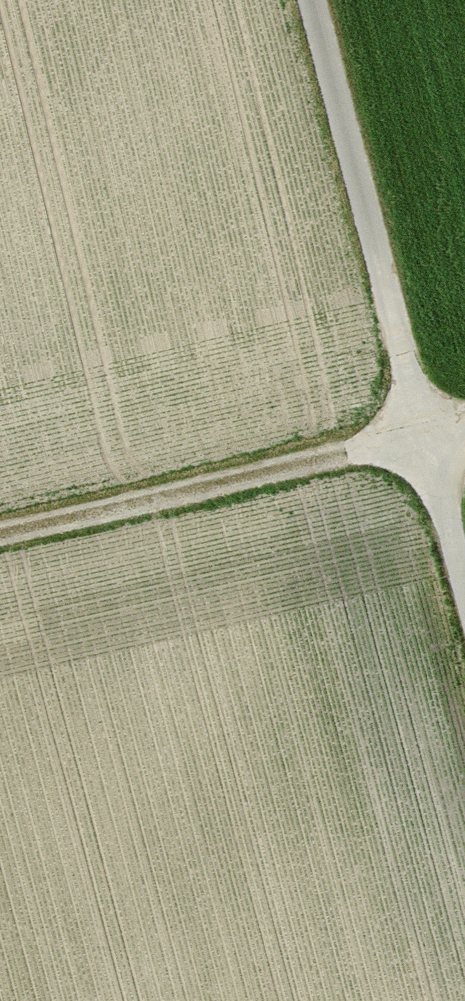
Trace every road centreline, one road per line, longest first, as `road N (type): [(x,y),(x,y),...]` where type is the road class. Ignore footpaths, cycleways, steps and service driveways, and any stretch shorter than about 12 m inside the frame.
road 1 (track): [(305,0),(464,615)]
road 2 (track): [(0,530),(464,419)]

